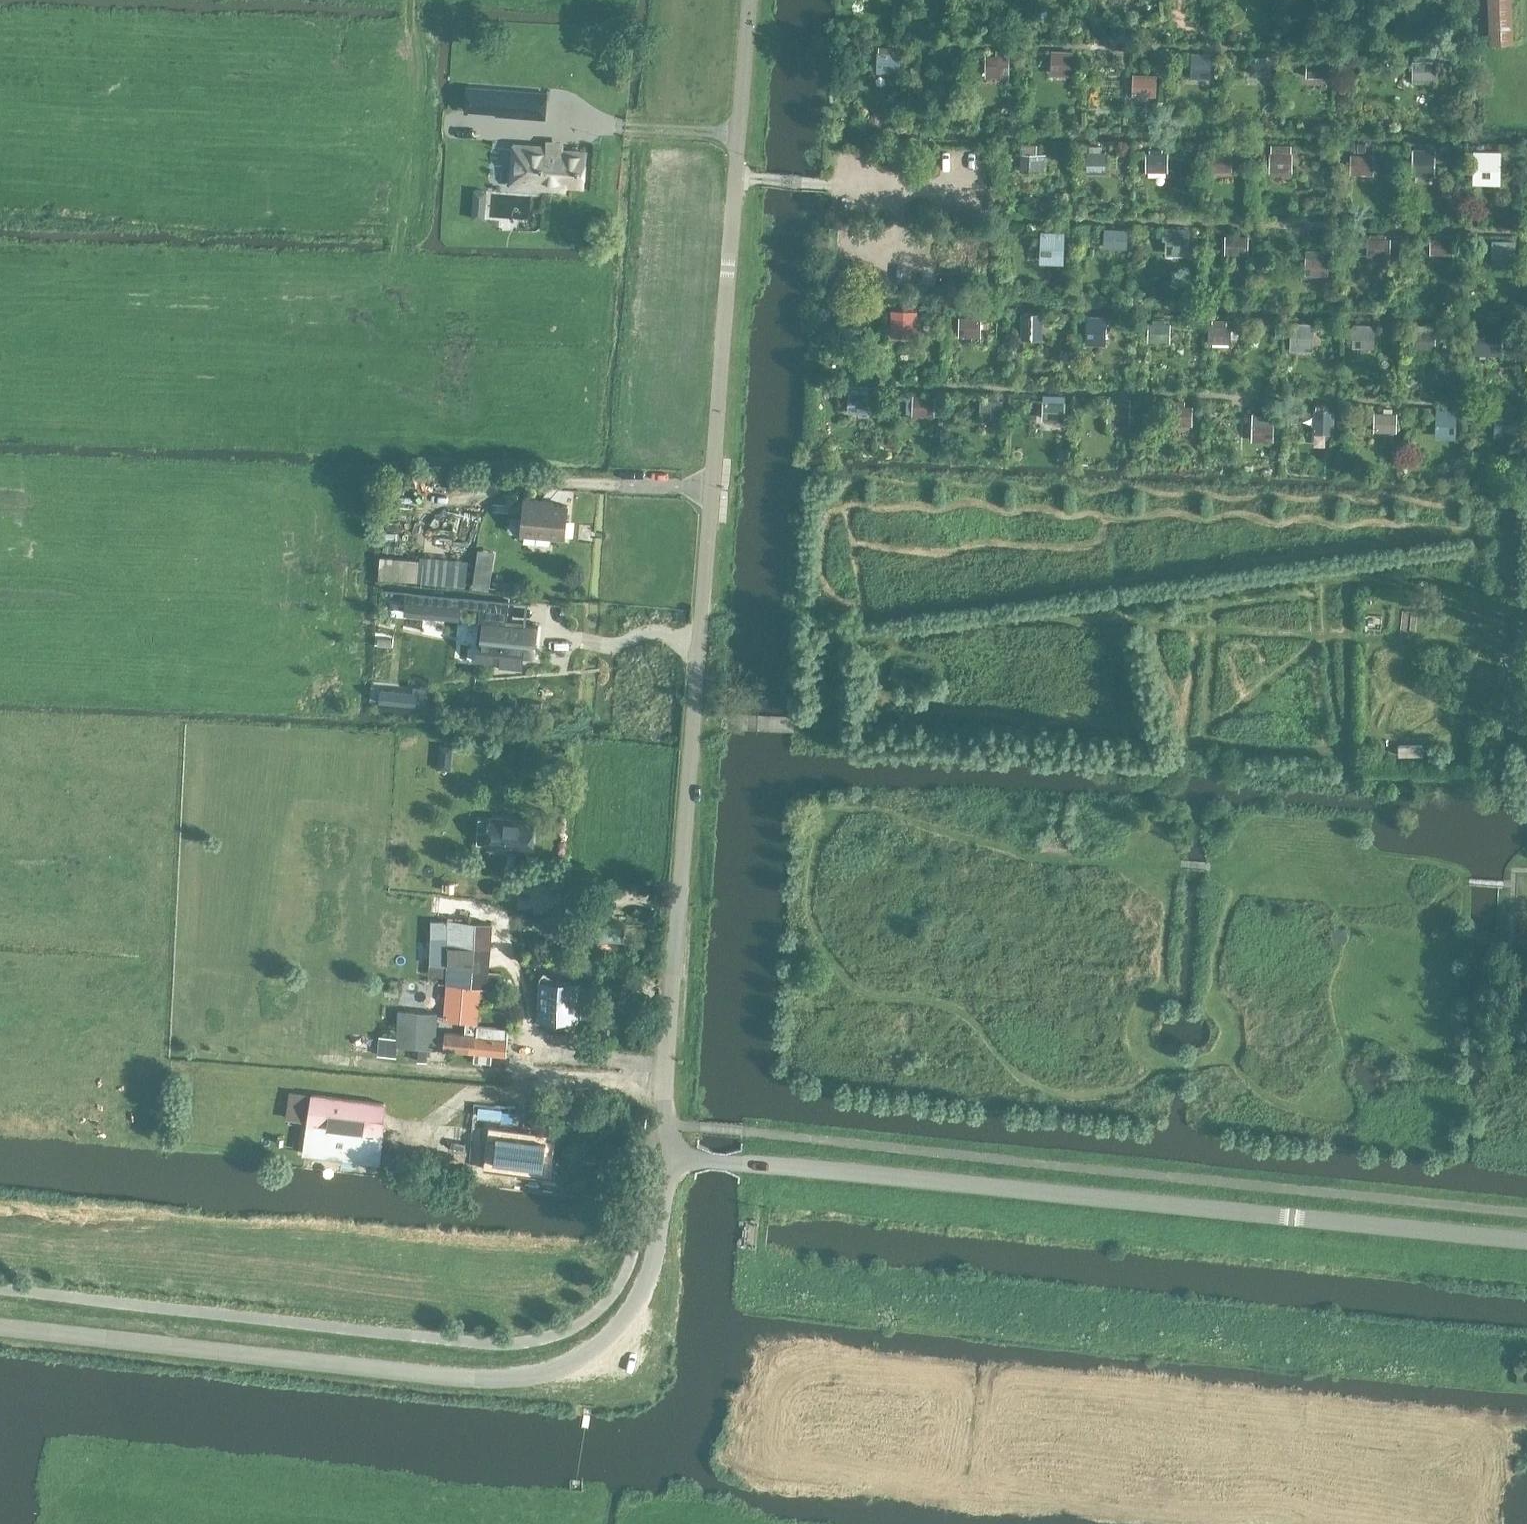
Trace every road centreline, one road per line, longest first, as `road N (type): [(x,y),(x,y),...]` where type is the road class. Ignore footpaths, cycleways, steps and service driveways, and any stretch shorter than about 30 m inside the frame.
road 1 (unclassified): [(671,1157),(685,817),(748,0)]
road 2 (unclassified): [(1526,1240),(671,1157)]
road 3 (unclassified): [(671,1157),(654,1259),(629,1321),(587,1359),(537,1375),(474,1376),(0,1326)]

